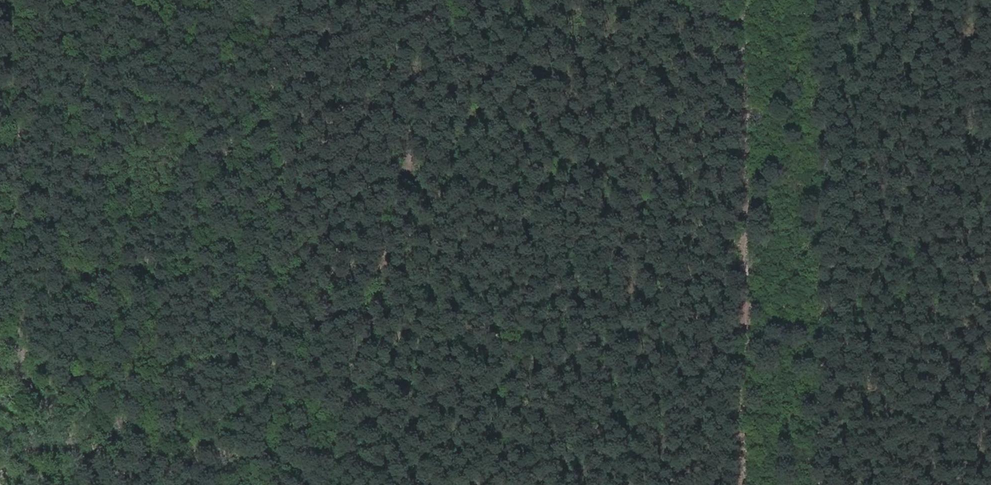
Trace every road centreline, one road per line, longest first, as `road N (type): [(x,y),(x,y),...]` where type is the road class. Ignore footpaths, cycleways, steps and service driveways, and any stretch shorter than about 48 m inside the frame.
road 1 (track): [(748,484),(753,0)]
road 2 (track): [(431,484),(365,456),(286,461),(190,440),(133,418),(52,404),(0,379)]
road 3 (track): [(19,388),(20,0)]

